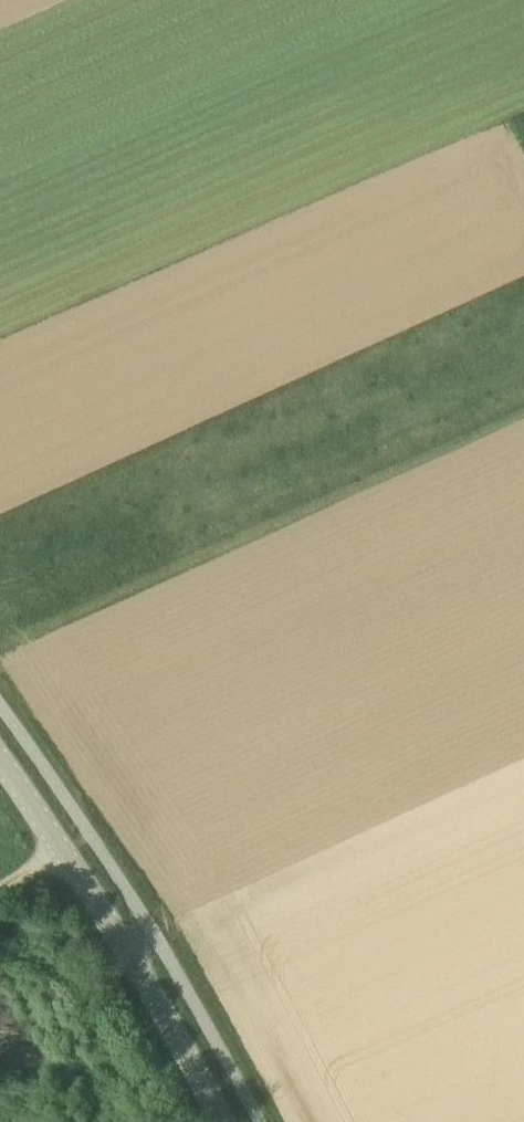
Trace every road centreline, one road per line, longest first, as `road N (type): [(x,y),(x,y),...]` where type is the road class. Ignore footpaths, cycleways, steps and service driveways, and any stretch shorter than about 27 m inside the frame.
road 1 (tertiary): [(222,1121),(152,994),(0,762)]

